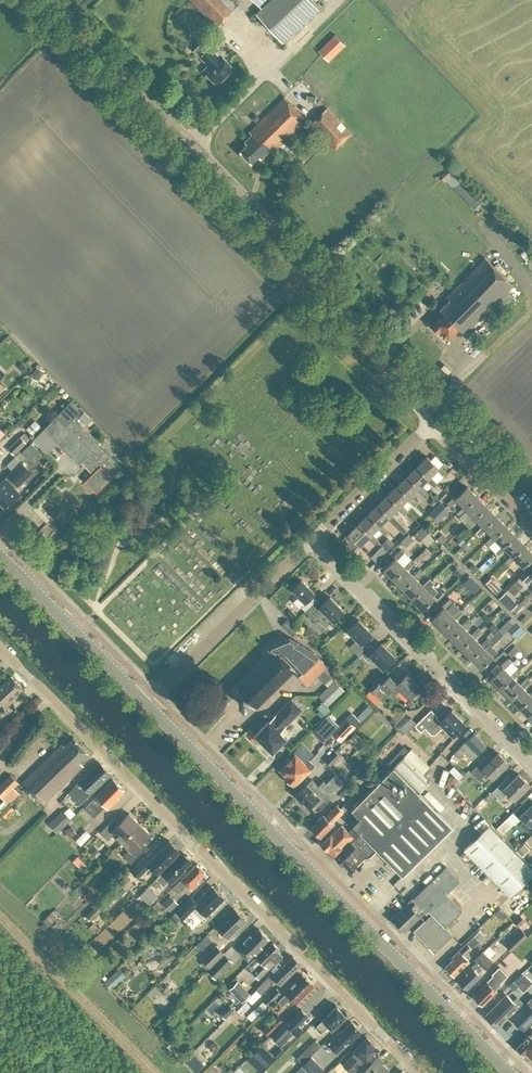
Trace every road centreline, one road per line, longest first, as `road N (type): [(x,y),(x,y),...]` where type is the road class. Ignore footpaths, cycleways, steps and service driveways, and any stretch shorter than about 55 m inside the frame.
road 1 (residential): [(421,1072),(0,647)]
road 2 (residential): [(432,423),(373,354),(331,284),(55,0)]
road 3 (secondary): [(507,1072),(144,703)]
road 4 (residential): [(531,765),(312,540)]
road 5 (residential): [(144,703),(312,540)]
road 6 (secondary): [(144,703),(0,556)]
road 7 (residential): [(312,540),(432,423)]
road 8 (residential): [(531,525),(432,423)]

